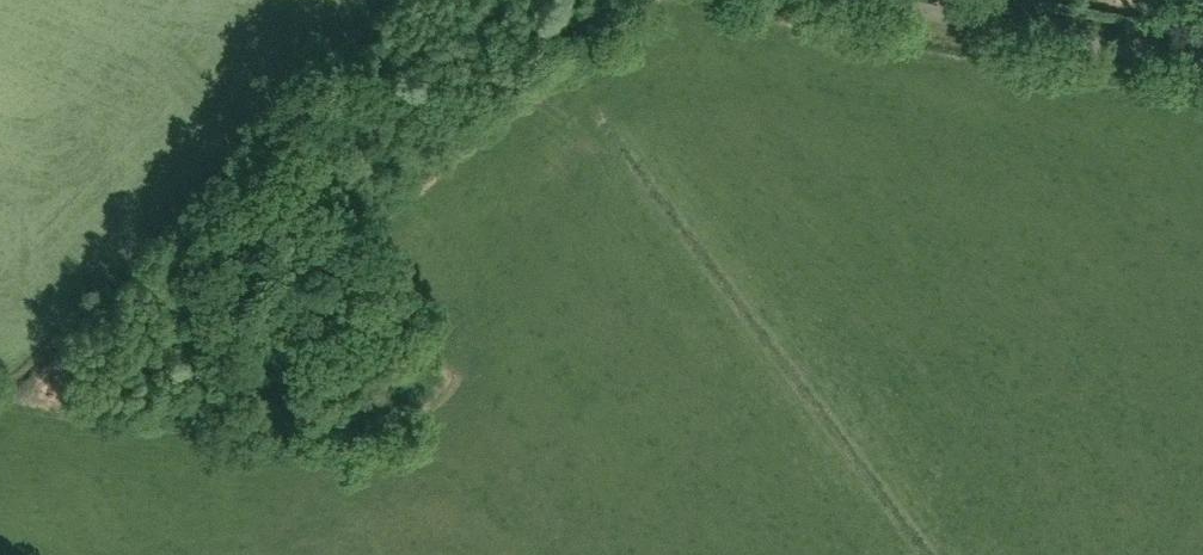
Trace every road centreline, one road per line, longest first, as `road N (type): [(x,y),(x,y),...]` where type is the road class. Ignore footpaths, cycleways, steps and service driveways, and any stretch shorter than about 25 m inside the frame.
road 1 (unclassified): [(1202,54),(908,0)]

